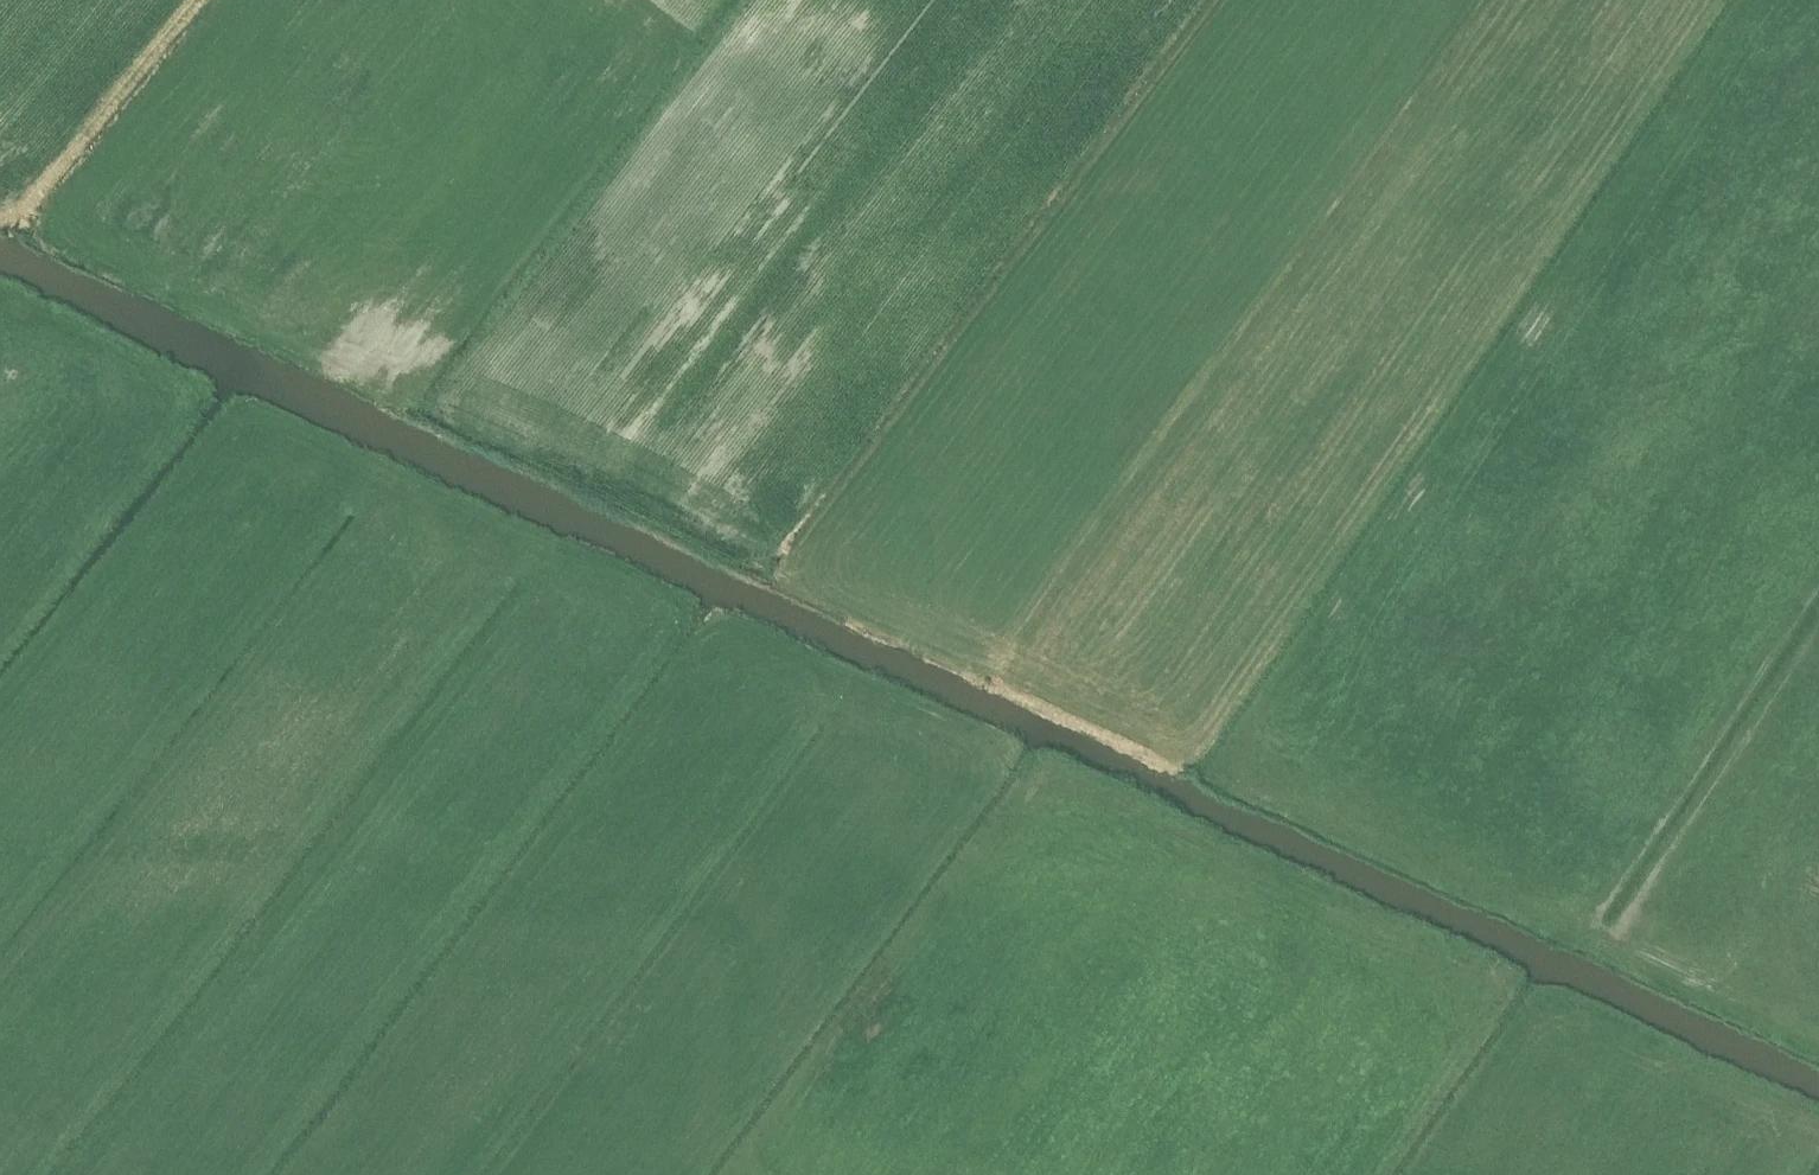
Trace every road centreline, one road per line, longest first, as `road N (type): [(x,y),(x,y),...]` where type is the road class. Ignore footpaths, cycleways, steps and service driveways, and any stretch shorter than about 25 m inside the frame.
road 1 (track): [(1433,1174),(1547,1024),(1584,1025),(1669,1056),(1818,1127)]

